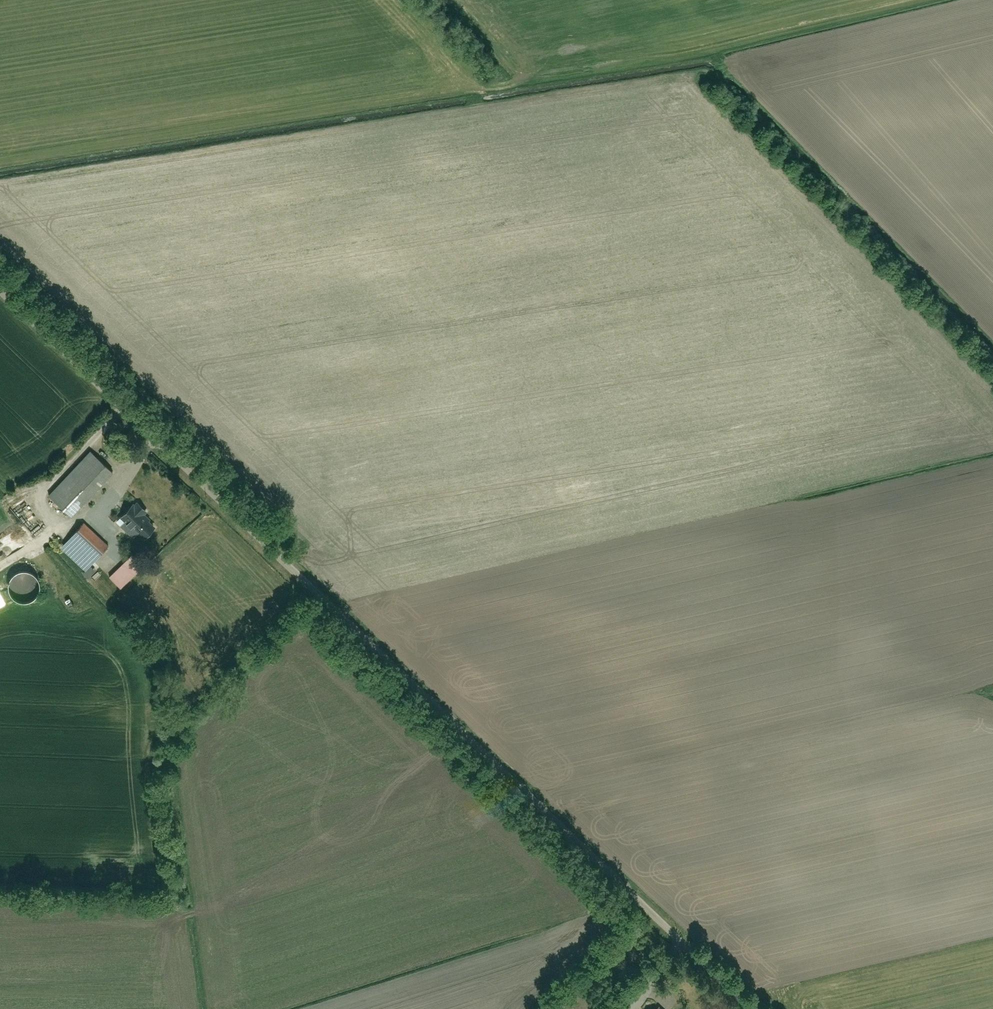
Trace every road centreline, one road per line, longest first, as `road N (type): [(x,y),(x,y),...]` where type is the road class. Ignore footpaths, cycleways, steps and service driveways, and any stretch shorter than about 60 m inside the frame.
road 1 (unclassified): [(749,1008),(0,293)]

